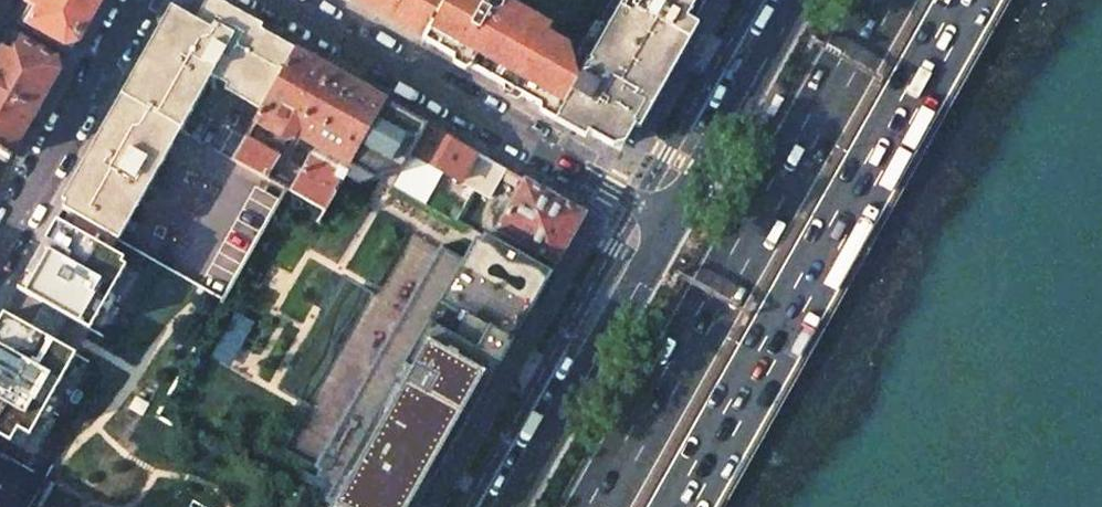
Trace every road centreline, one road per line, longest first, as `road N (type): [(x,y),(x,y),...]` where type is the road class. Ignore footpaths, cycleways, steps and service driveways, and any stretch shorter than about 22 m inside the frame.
road 1 (trunk): [(680,506),(967,0)]
road 2 (trunk): [(884,0),(598,506)]
road 3 (residential): [(675,220),(276,0)]
road 4 (tertiary): [(675,220),(513,506)]
road 5 (residential): [(142,0),(0,249)]
road 6 (tertiary): [(799,0),(675,220)]

